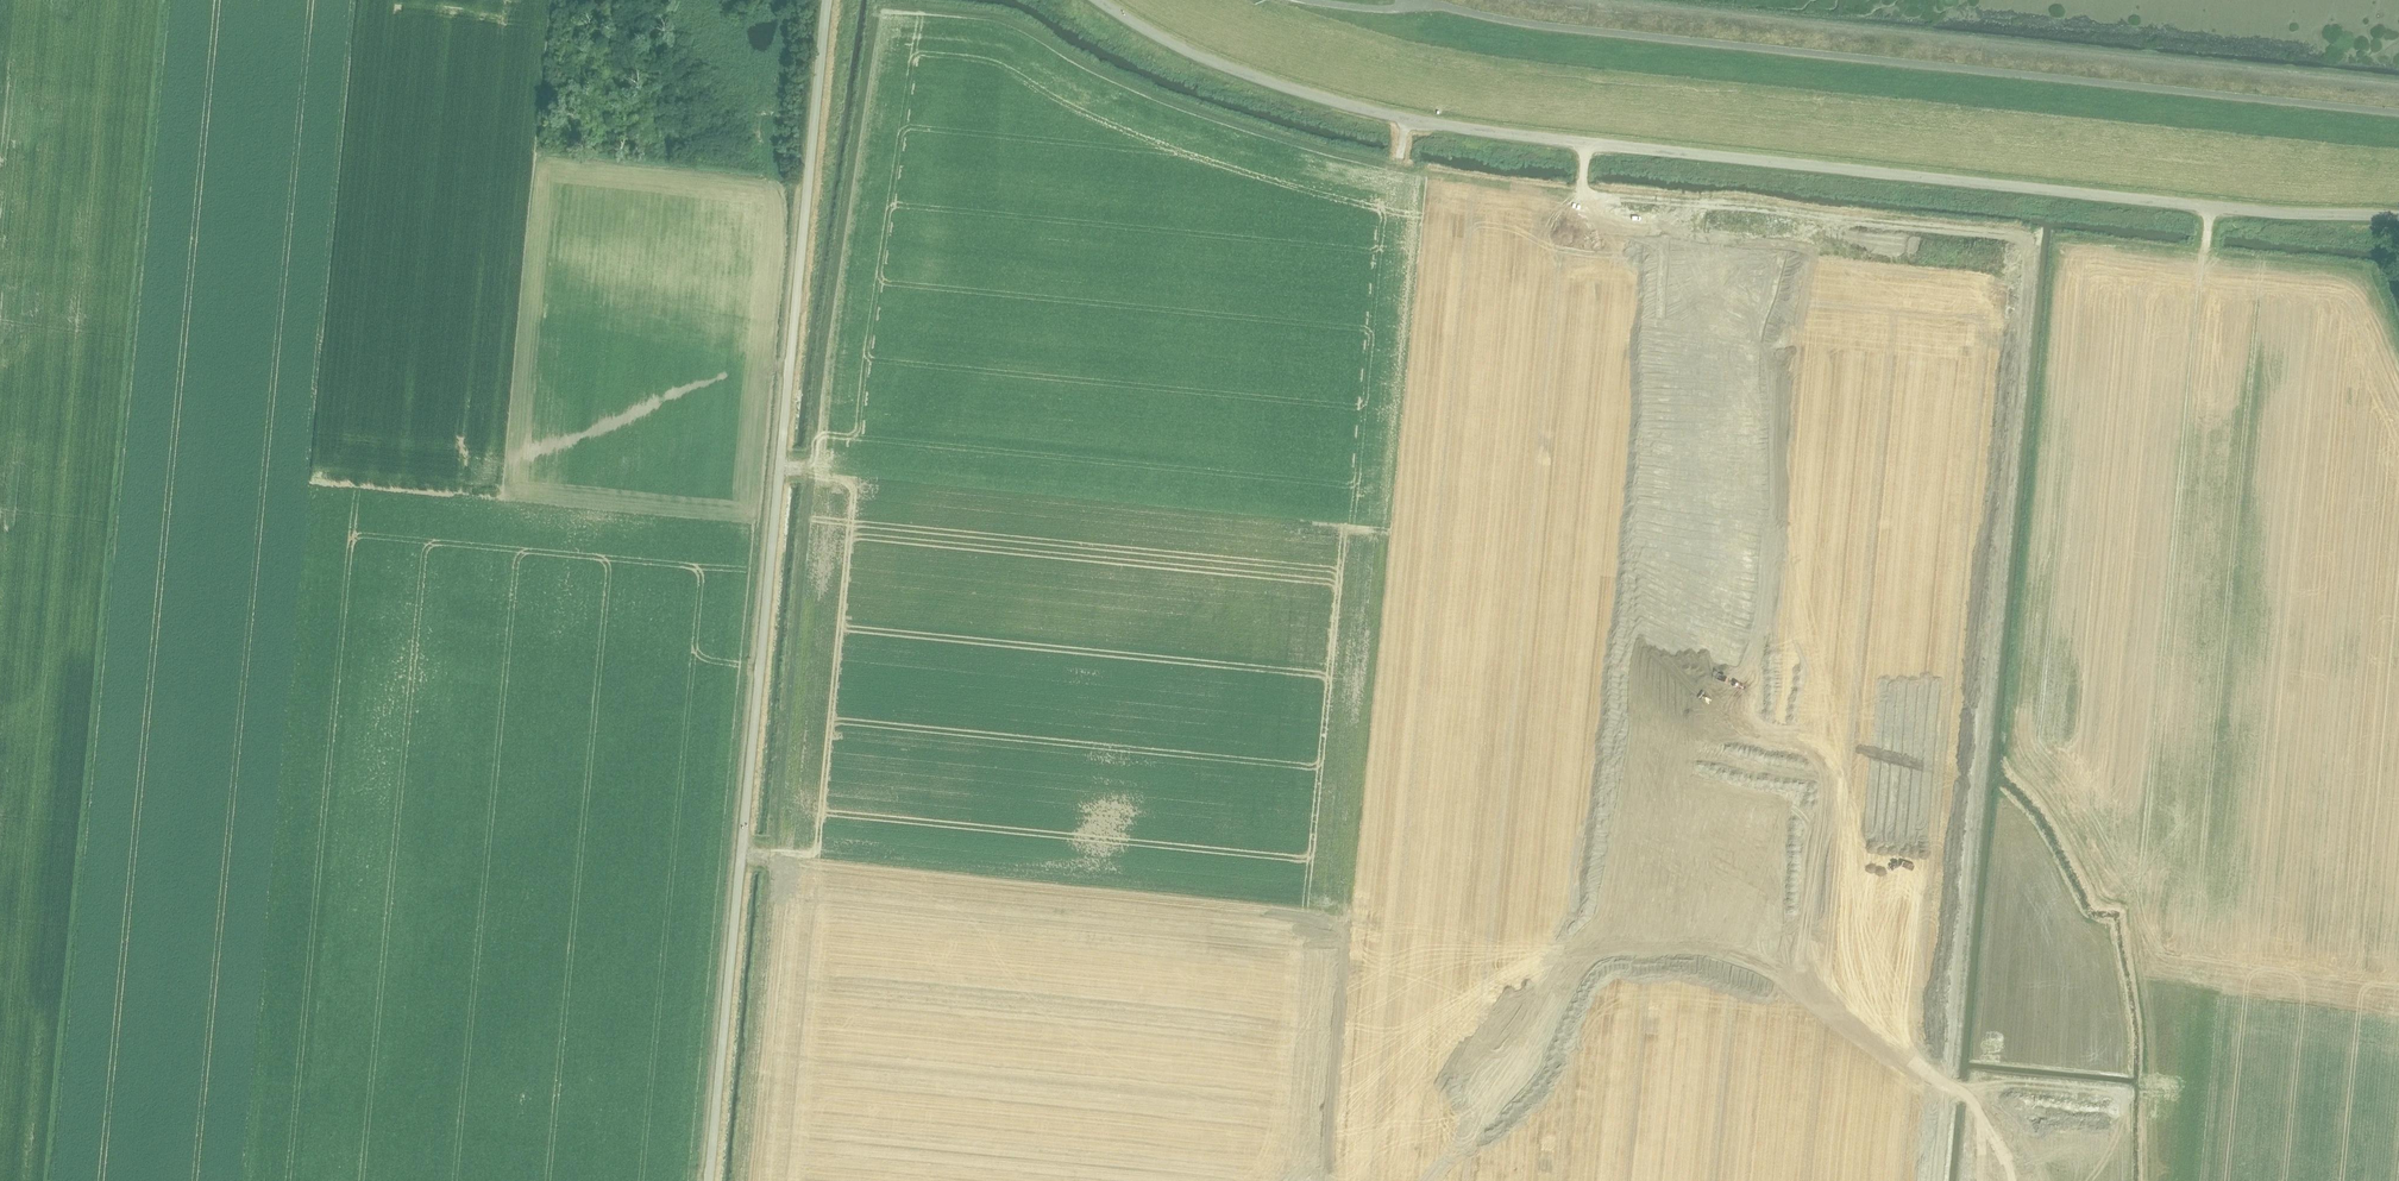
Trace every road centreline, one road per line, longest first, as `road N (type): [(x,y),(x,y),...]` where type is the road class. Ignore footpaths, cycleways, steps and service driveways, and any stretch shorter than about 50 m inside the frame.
road 1 (unclassified): [(2398,217),(2294,213),(1439,123),(1271,82),(1104,0)]
road 2 (tertiary): [(711,1180),(830,0)]
road 3 (unclassified): [(1296,0),(1400,10),(1424,1)]

